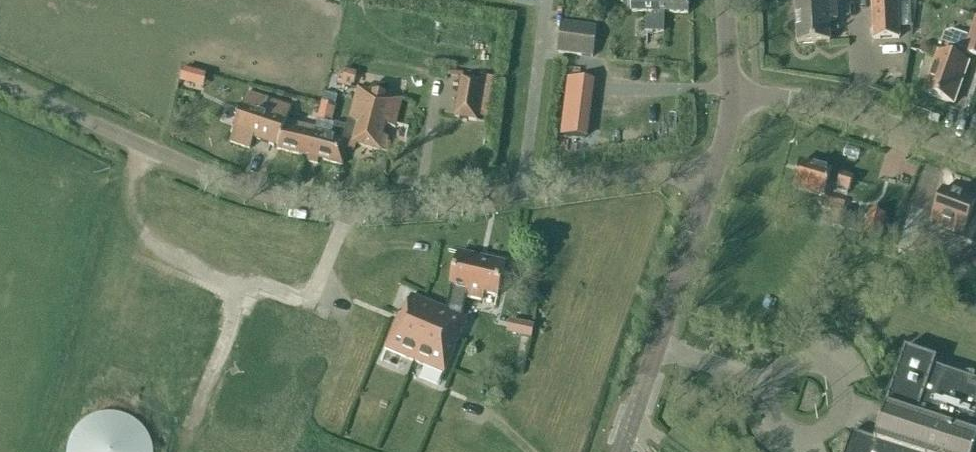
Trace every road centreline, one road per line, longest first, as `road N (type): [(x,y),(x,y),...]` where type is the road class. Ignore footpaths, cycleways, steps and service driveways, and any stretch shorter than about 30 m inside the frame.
road 1 (unclassified): [(715,178),(675,172),(349,208),(224,182),(0,81)]
road 2 (tertiary): [(624,451),(715,178)]
road 3 (unclassified): [(975,158),(834,107),(732,93)]

